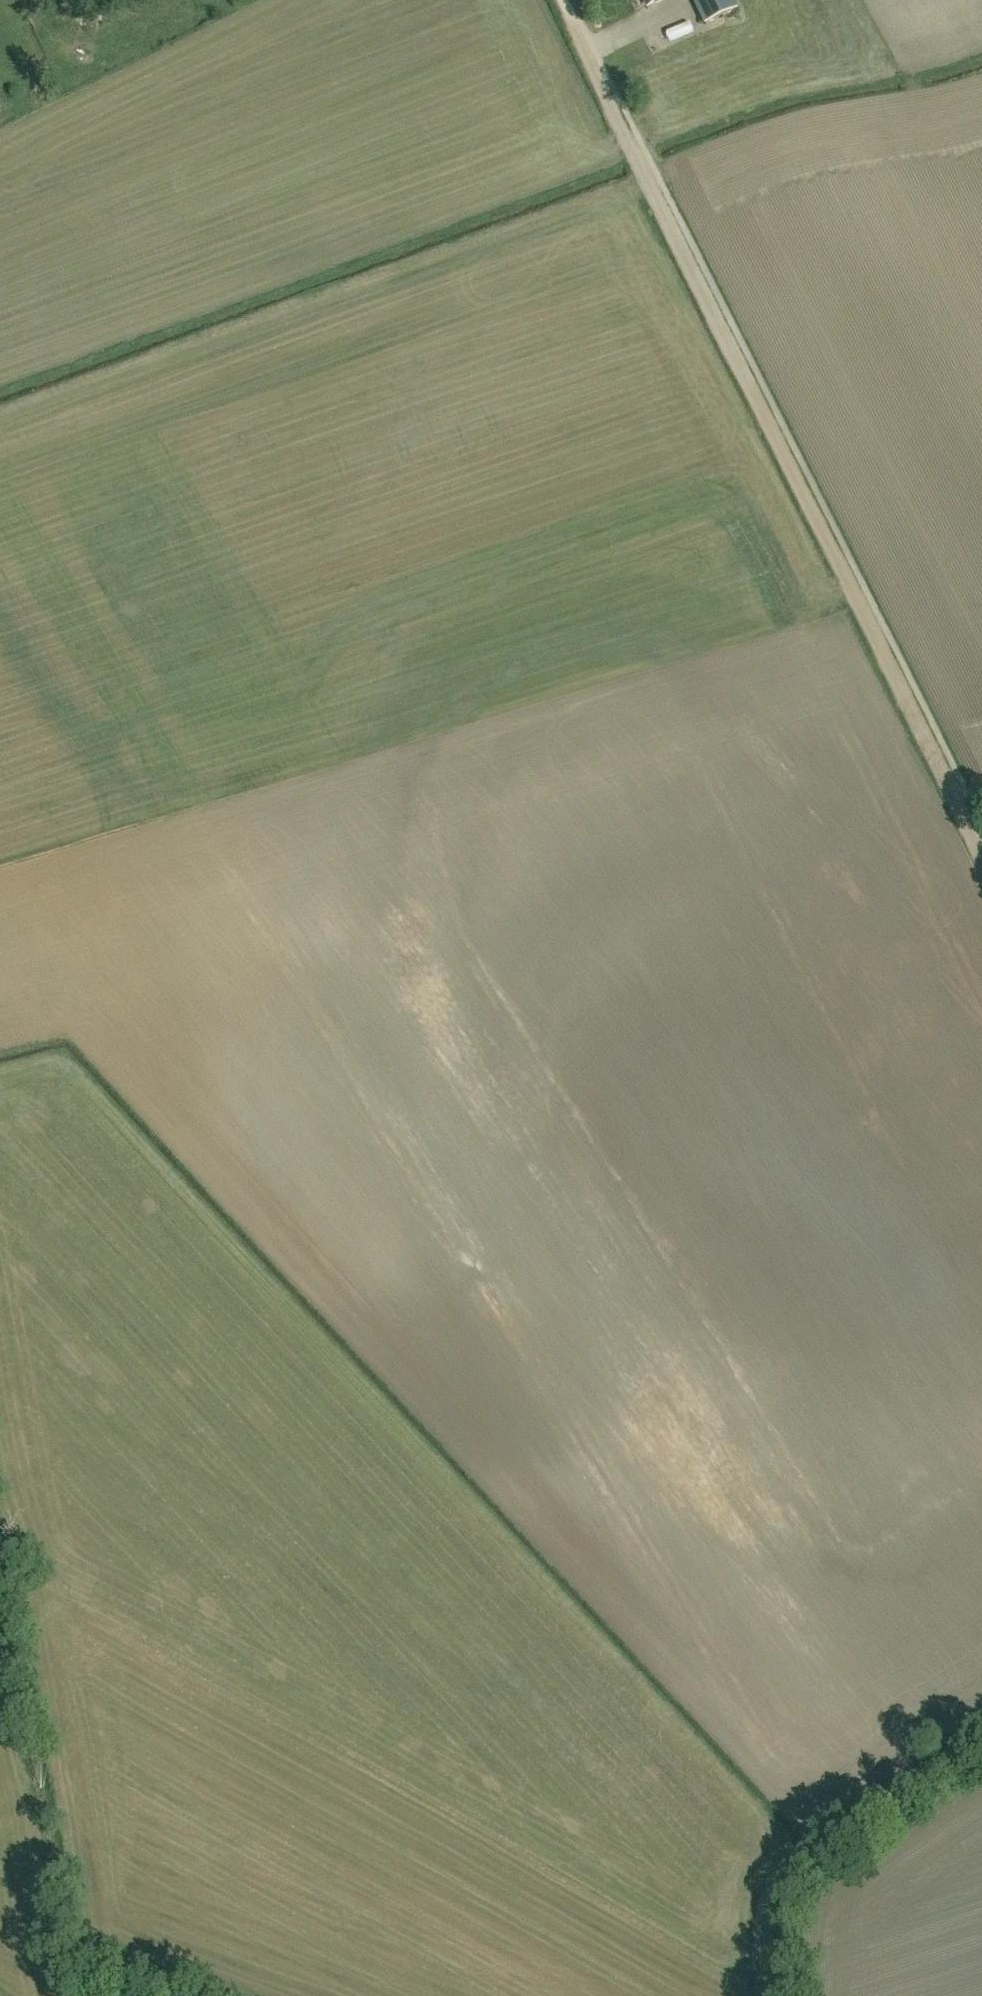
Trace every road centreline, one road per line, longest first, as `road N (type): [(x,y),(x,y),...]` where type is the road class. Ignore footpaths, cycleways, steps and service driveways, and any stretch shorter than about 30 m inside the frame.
road 1 (track): [(964,816),(569,15)]
road 2 (track): [(764,1995),(773,1899),(792,1871),(981,1735)]

